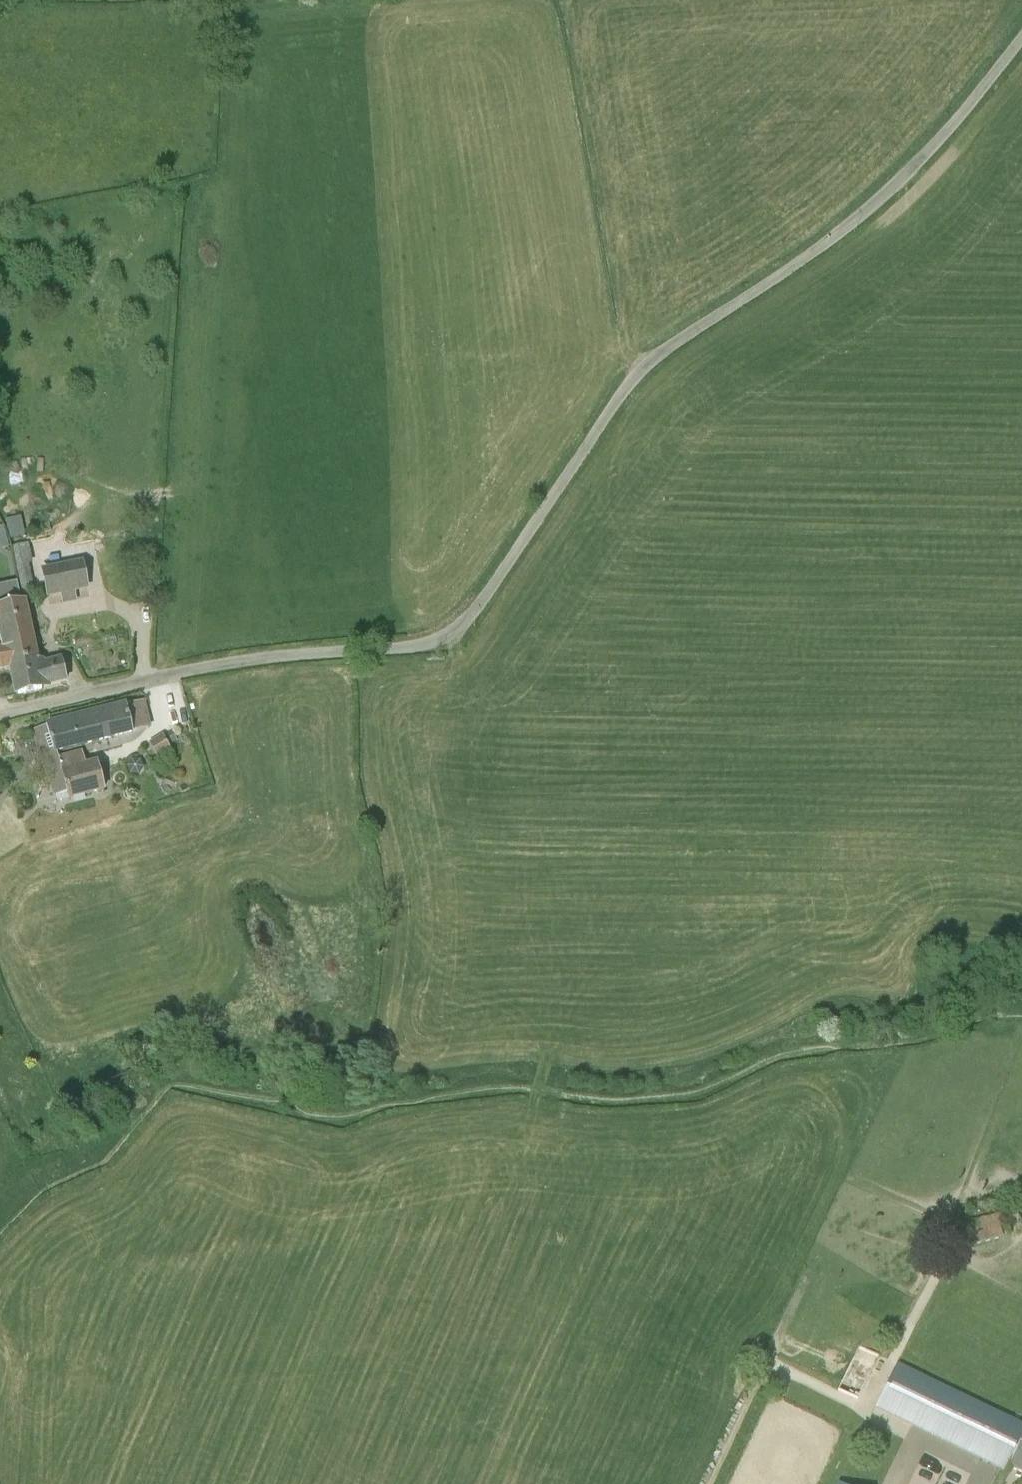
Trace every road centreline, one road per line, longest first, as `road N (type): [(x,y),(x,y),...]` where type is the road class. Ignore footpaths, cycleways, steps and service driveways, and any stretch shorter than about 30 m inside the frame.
road 1 (unclassified): [(0,714),(202,667),(413,645),(454,631),(641,370),(857,219),(955,123),(1021,38)]

